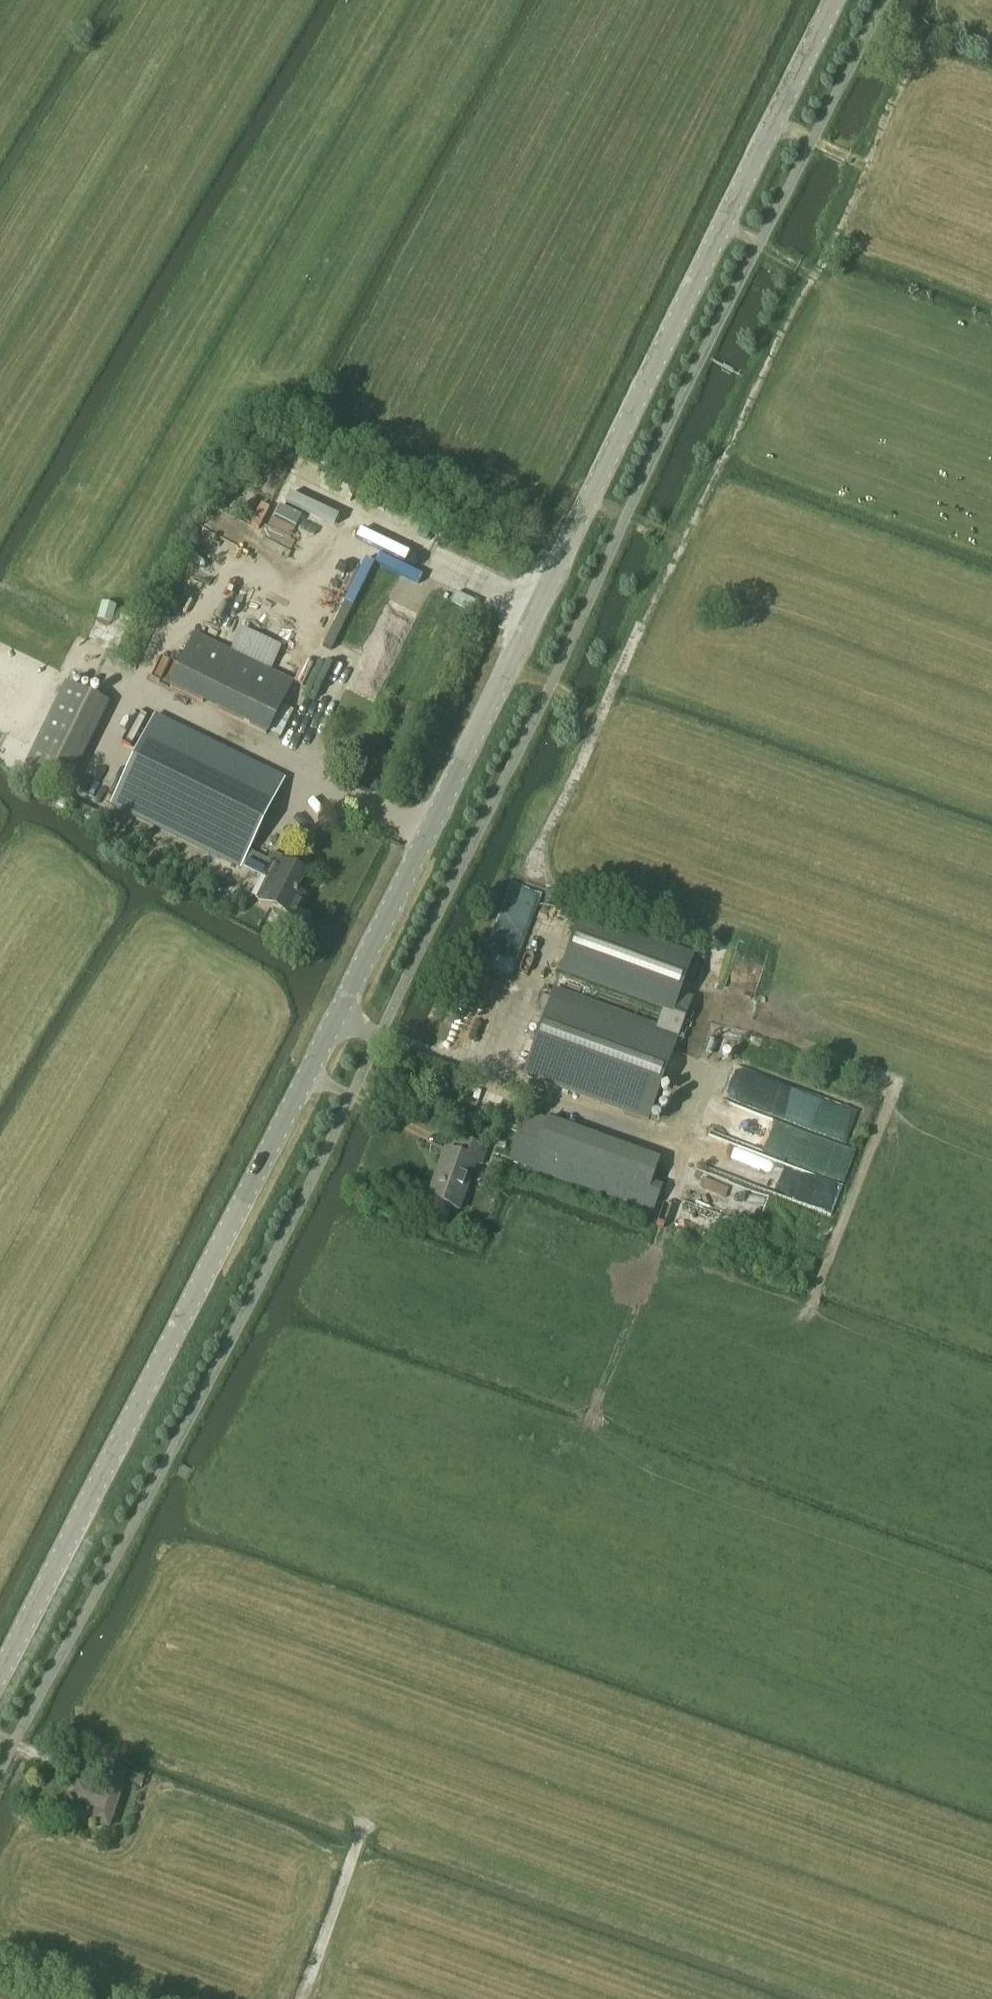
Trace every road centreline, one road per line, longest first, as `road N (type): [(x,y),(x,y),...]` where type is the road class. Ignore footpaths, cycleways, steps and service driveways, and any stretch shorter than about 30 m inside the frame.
road 1 (unclassified): [(0,1674),(409,880),(836,0)]

